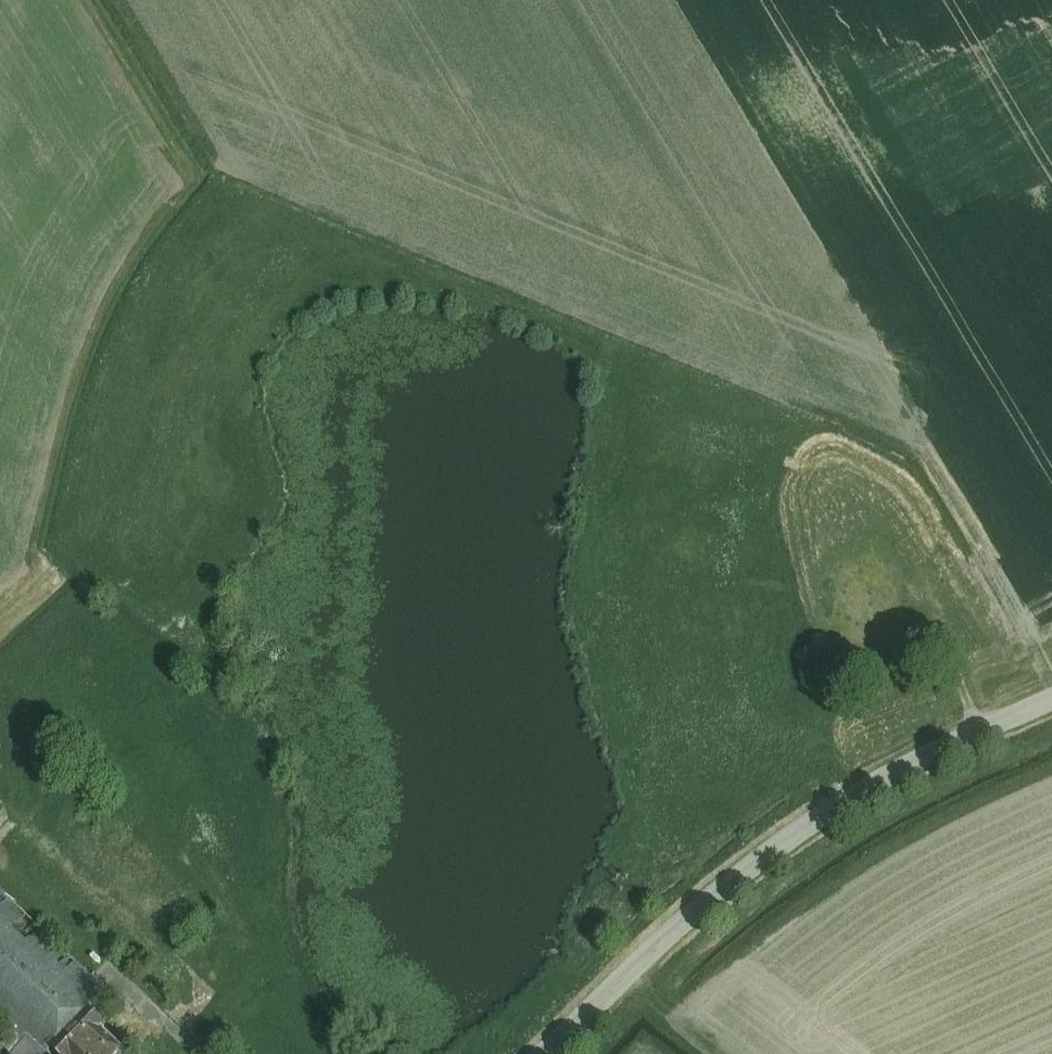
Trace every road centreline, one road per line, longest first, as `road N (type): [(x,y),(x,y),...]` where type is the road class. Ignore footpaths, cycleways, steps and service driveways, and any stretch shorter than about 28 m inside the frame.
road 1 (tertiary): [(549,1053),(702,908),(804,828),(894,772),(1051,697)]

